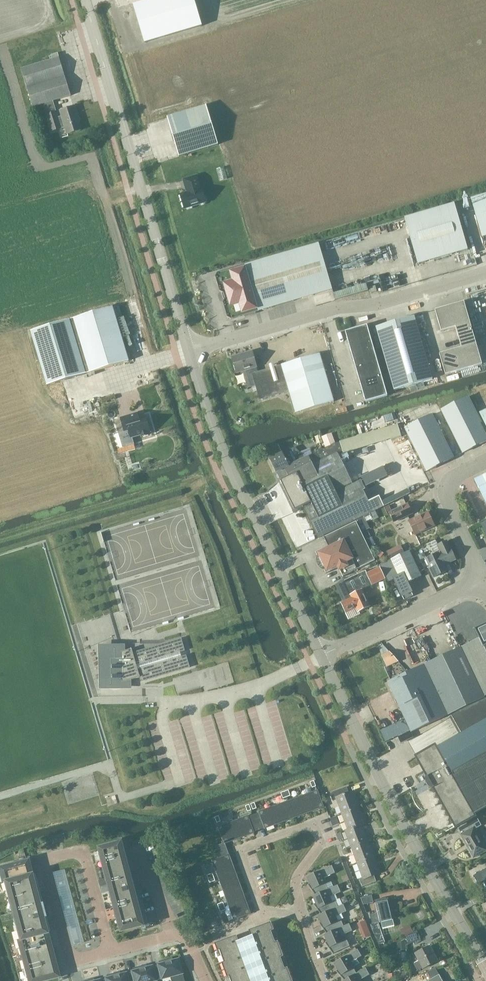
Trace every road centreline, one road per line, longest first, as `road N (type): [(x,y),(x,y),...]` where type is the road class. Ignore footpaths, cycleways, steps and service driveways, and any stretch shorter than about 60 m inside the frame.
road 1 (tertiary): [(191,352),(85,0)]
road 2 (tertiary): [(485,969),(412,842),(321,657)]
road 3 (tertiary): [(321,657),(218,440),(191,352)]
road 4 (unclassified): [(191,352),(485,274)]
road 5 (residential): [(110,951),(70,962),(43,862),(83,852),(106,935)]
road 6 (residential): [(301,915),(299,874),(320,848),(312,824),(238,851),(263,915)]
road 7 (unclassified): [(321,657),(483,581)]
road 8 (unclassified): [(483,581),(447,497),(451,482),(485,461)]

